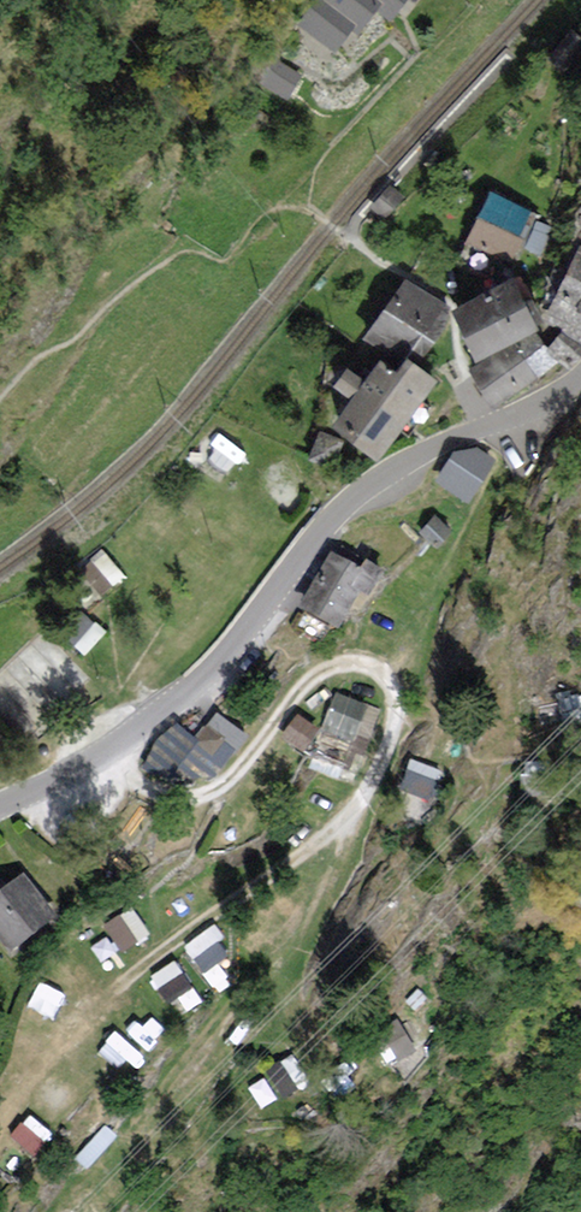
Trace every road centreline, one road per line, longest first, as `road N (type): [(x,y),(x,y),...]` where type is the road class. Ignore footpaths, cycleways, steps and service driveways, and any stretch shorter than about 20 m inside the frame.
road 1 (track): [(101,755),(151,787),(200,794),(329,667),(371,665),(391,691),(389,738),(358,812),(107,984)]
road 2 (unclassified): [(580,380),(369,486),(320,532),(199,683),(101,755),(0,807)]

